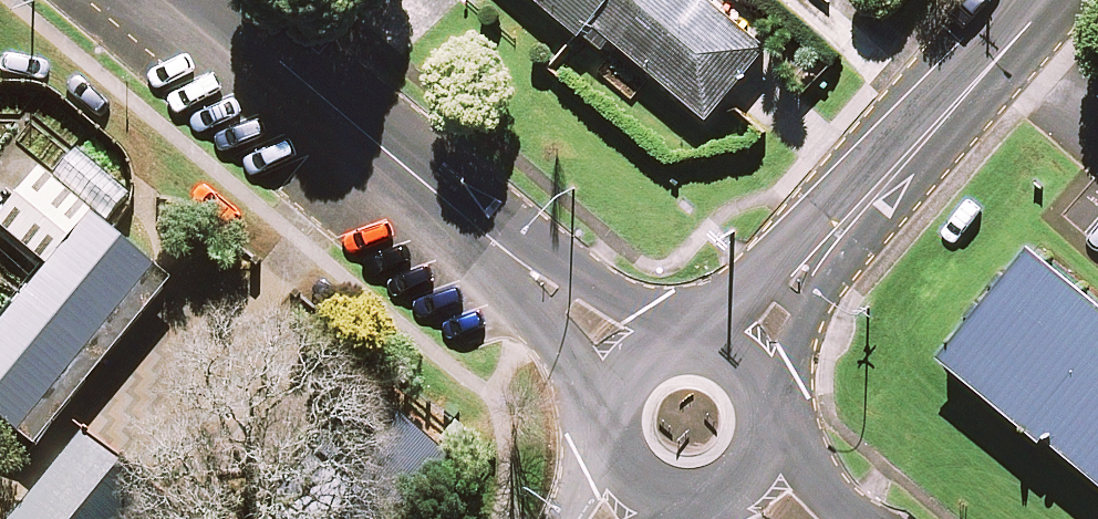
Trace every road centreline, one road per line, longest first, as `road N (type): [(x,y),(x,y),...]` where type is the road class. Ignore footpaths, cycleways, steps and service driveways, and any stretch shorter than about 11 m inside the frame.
road 1 (residential): [(637,362),(189,0)]
road 2 (residential): [(738,357),(1045,0)]
road 3 (residential): [(738,357),(768,400),(770,426),(746,480)]
road 4 (residential): [(636,479),(612,433),(621,383),(637,362)]
road 5 (residential): [(746,480),(706,499),(681,500),(636,479)]

